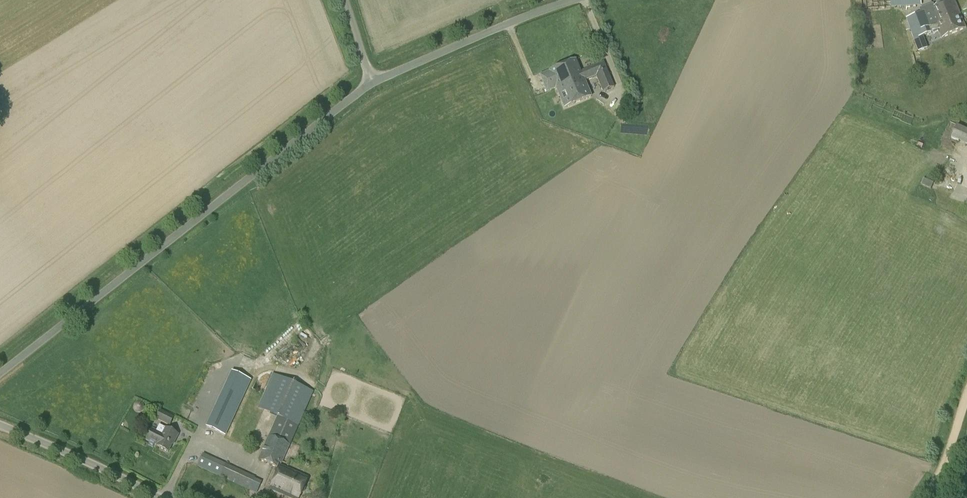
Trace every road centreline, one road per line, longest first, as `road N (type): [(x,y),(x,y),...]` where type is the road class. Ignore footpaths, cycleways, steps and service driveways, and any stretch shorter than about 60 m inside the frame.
road 1 (unclassified): [(0,370),(371,79)]
road 2 (unclassified): [(371,79),(565,0)]
road 3 (unclassified): [(163,497),(0,423)]

